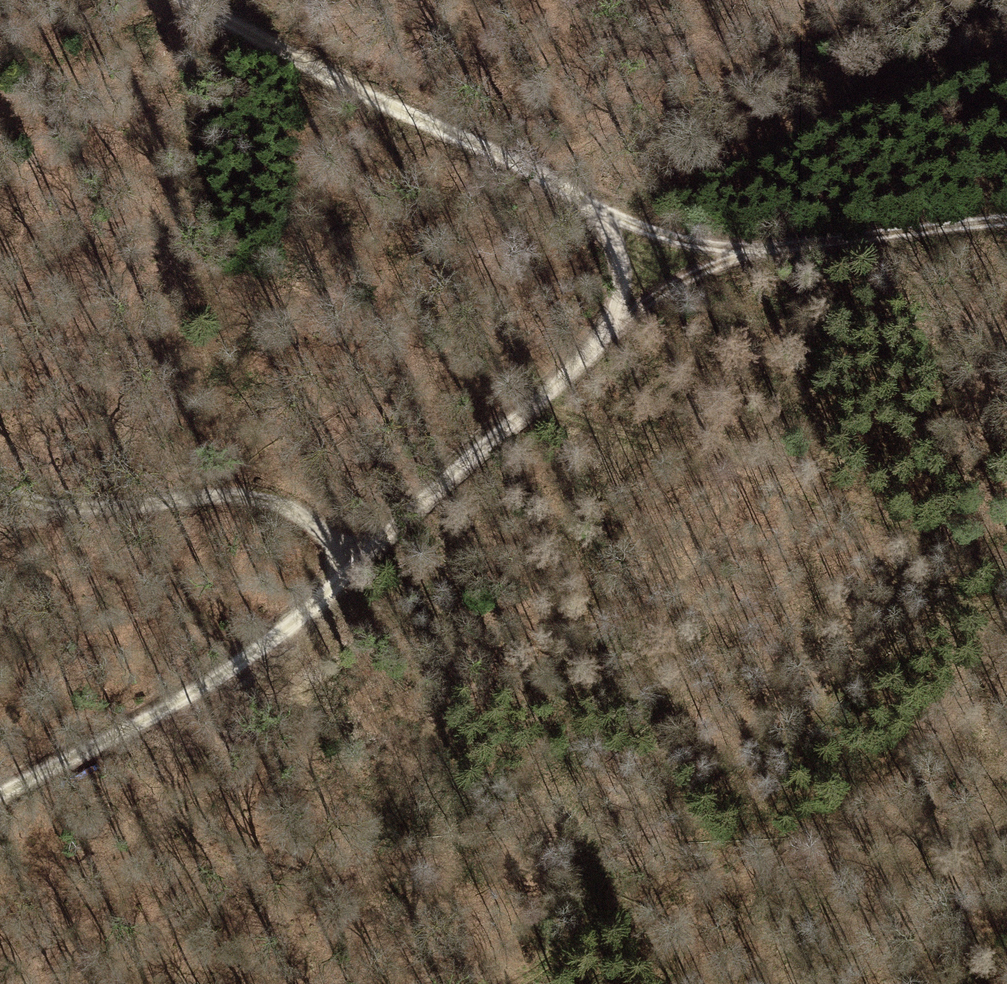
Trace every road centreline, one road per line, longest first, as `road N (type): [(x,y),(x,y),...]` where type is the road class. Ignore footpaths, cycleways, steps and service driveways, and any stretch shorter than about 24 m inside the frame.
road 1 (track): [(0,803),(215,692),(622,311),(616,251),(560,193),(189,0)]
road 2 (track): [(526,983),(745,853),(812,835),(1006,832)]
road 3 (track): [(1006,576),(912,530),(534,399)]
road 4 (track): [(560,193),(658,236),(770,252),(1006,220)]
road 5 (track): [(0,493),(125,513),(241,496),(315,524),(351,570)]
road 6 (track): [(622,311),(770,252)]

